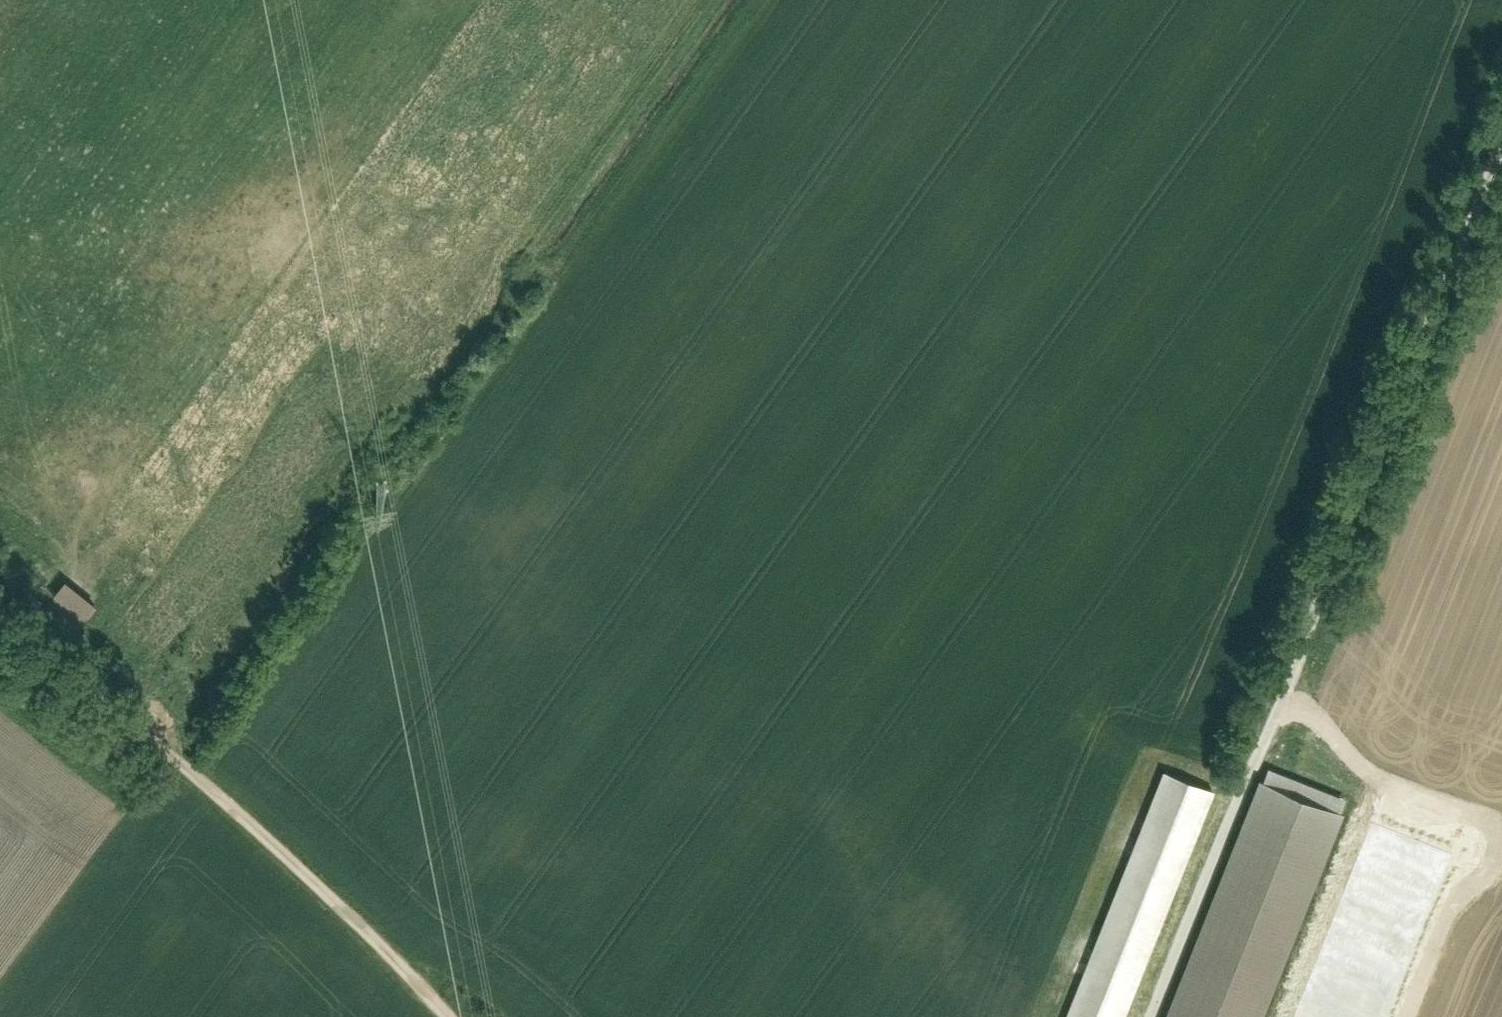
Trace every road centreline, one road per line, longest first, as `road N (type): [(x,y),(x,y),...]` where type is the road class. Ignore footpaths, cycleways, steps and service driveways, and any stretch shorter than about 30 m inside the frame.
road 1 (track): [(1156,1016),(1501,153)]
road 2 (track): [(0,617),(165,749),(450,1016)]

